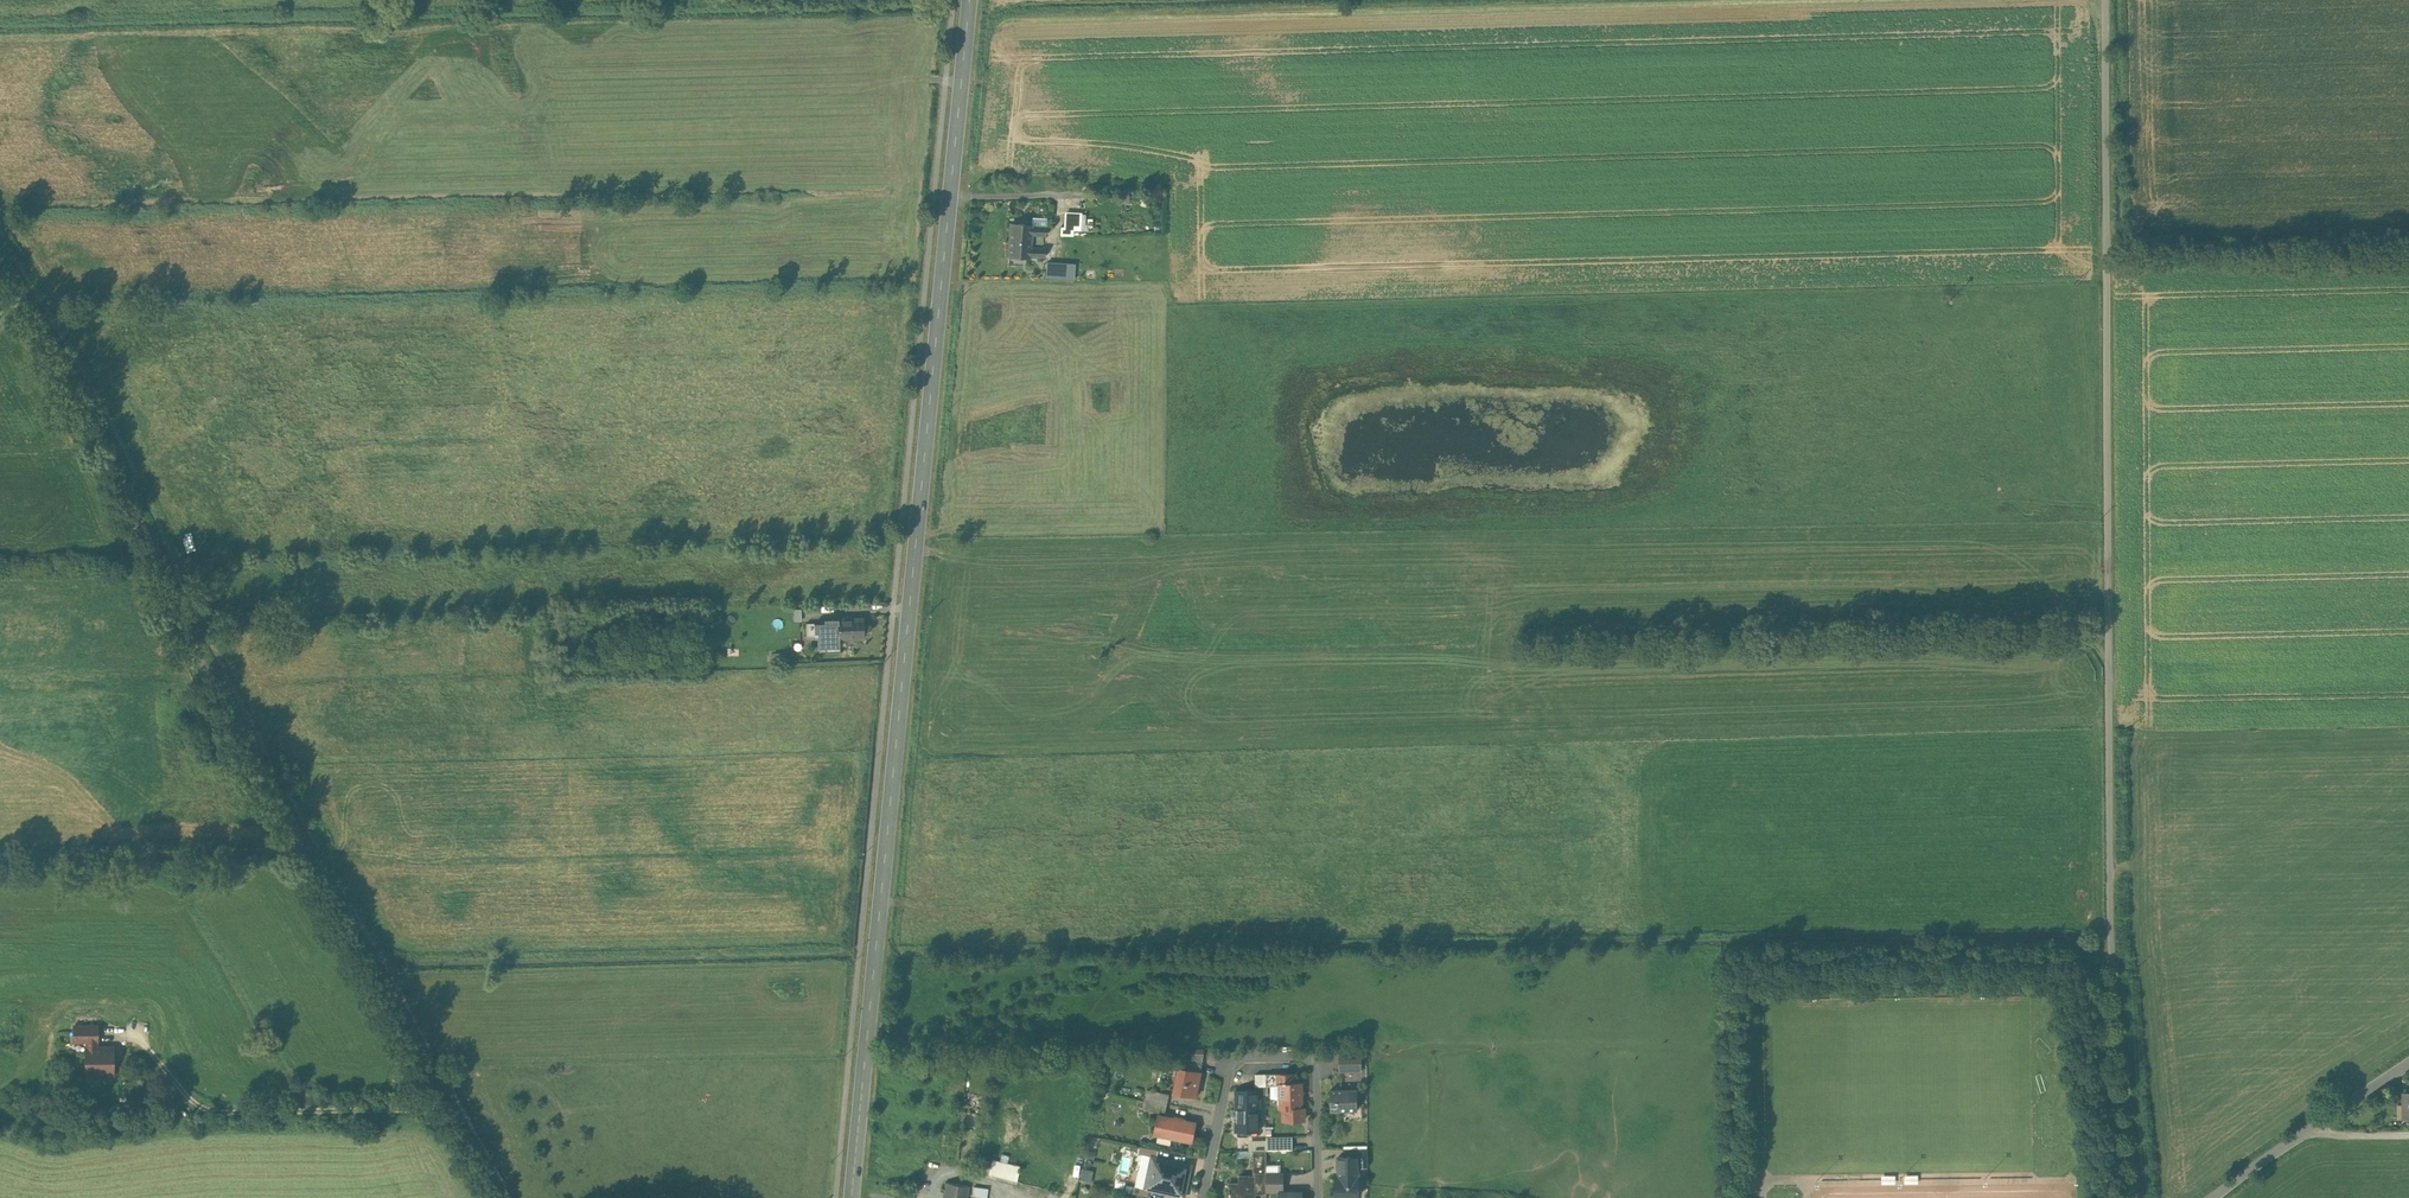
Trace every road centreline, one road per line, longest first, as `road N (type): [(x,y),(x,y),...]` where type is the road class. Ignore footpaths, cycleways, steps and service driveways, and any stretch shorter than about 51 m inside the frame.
road 1 (secondary): [(851,1197),(969,0)]
road 2 (unclassified): [(2105,0),(2110,937),(2138,1197)]
road 3 (residential): [(498,1197),(194,658),(93,428),(0,271)]
road 4 (track): [(301,849),(0,859)]
road 5 (unclassified): [(2213,1197),(2408,1063)]
road 6 (residential): [(1319,1197),(1317,1070),(1303,1056),(1245,1057),(1226,1073)]
road 7 (residential): [(1226,1073),(1203,1197)]

